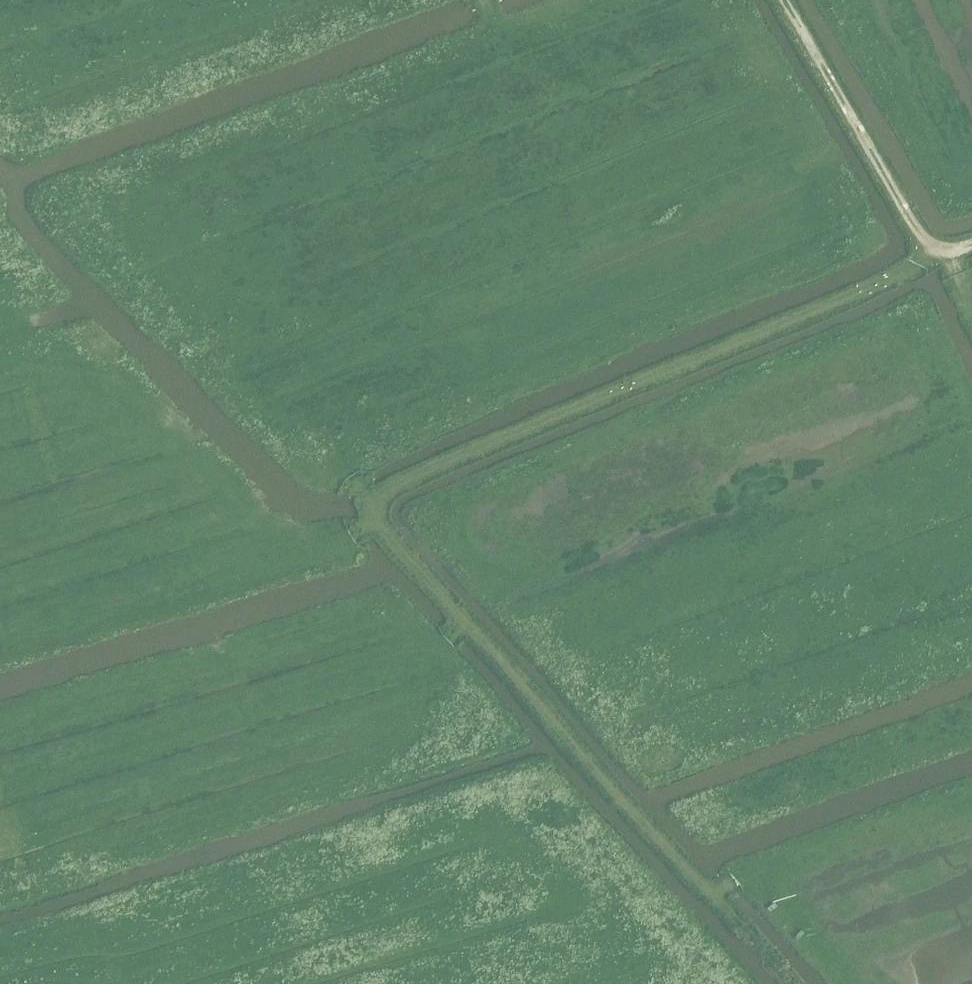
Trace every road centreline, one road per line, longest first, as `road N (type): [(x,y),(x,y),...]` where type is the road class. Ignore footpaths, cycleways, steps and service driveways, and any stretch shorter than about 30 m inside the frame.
road 1 (track): [(971,246),(937,247),(918,228),(783,0)]

